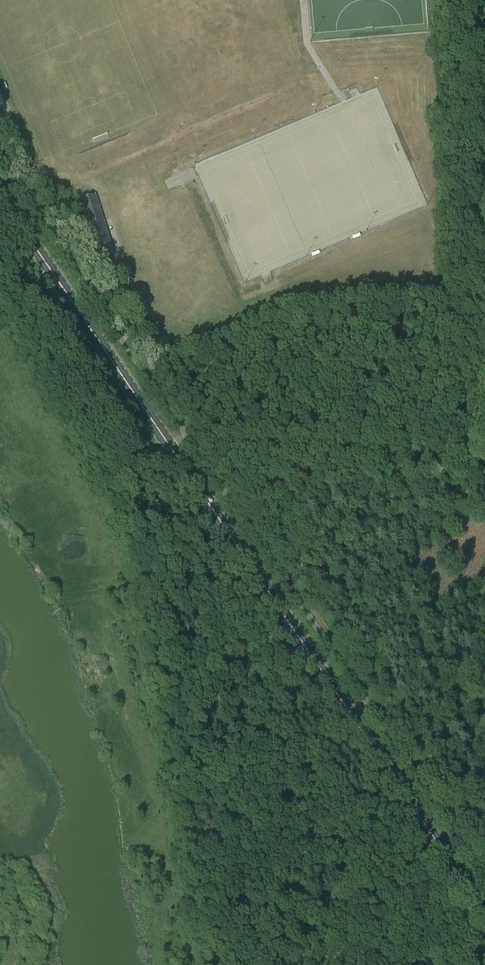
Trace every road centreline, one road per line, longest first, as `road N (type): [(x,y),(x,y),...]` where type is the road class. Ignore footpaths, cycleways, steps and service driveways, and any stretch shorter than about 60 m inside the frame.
road 1 (primary): [(484,911),(0,191)]
road 2 (track): [(484,476),(200,457)]

